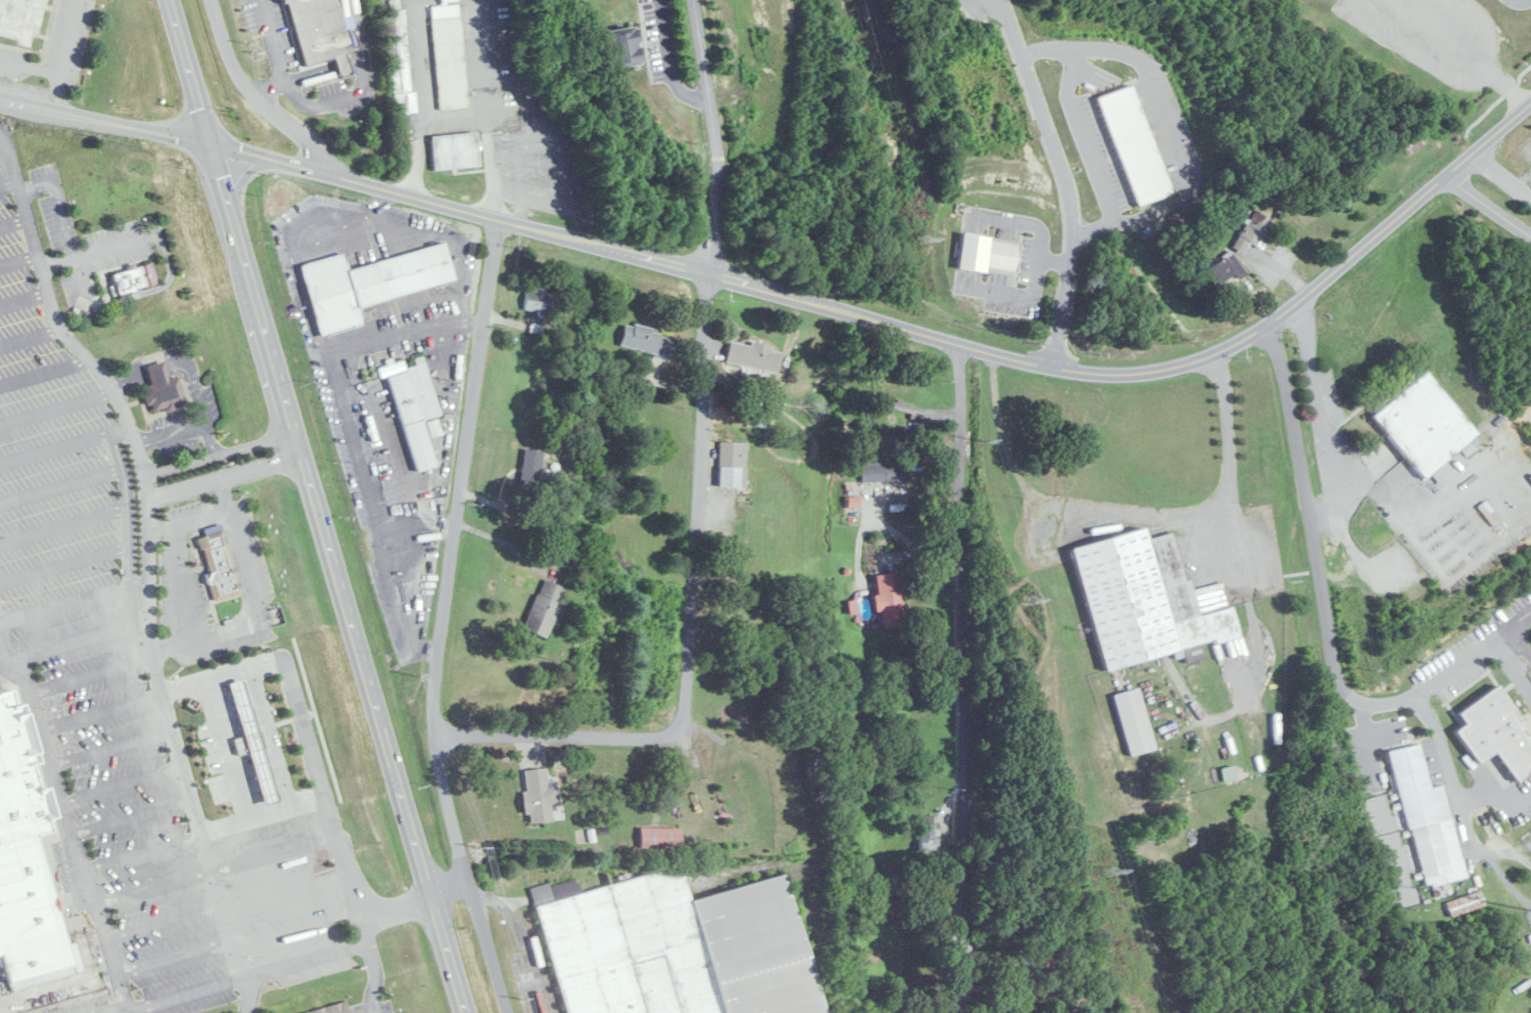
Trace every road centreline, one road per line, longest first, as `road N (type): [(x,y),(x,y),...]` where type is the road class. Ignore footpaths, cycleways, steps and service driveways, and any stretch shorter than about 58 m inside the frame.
road 1 (trunk): [(466,1012),(167,0)]
road 2 (residential): [(960,345),(498,215),(0,99)]
road 3 (residential): [(466,878),(434,736),(433,697),(498,215)]
road 4 (residential): [(960,1012),(960,345)]
road 5 (residential): [(960,345),(1110,375),(1217,357),(1277,322),(1530,103)]
road 6 (residential): [(1530,610),(1423,688),(1395,693),(1353,685),(1277,322)]
road 7 (residential): [(709,273),(679,730)]
road 8 (residential): [(709,273),(719,167),(692,0)]
road 9 (residential): [(679,730),(648,737),(434,736)]
road 10 (residential): [(506,1012),(466,878),(432,894)]

